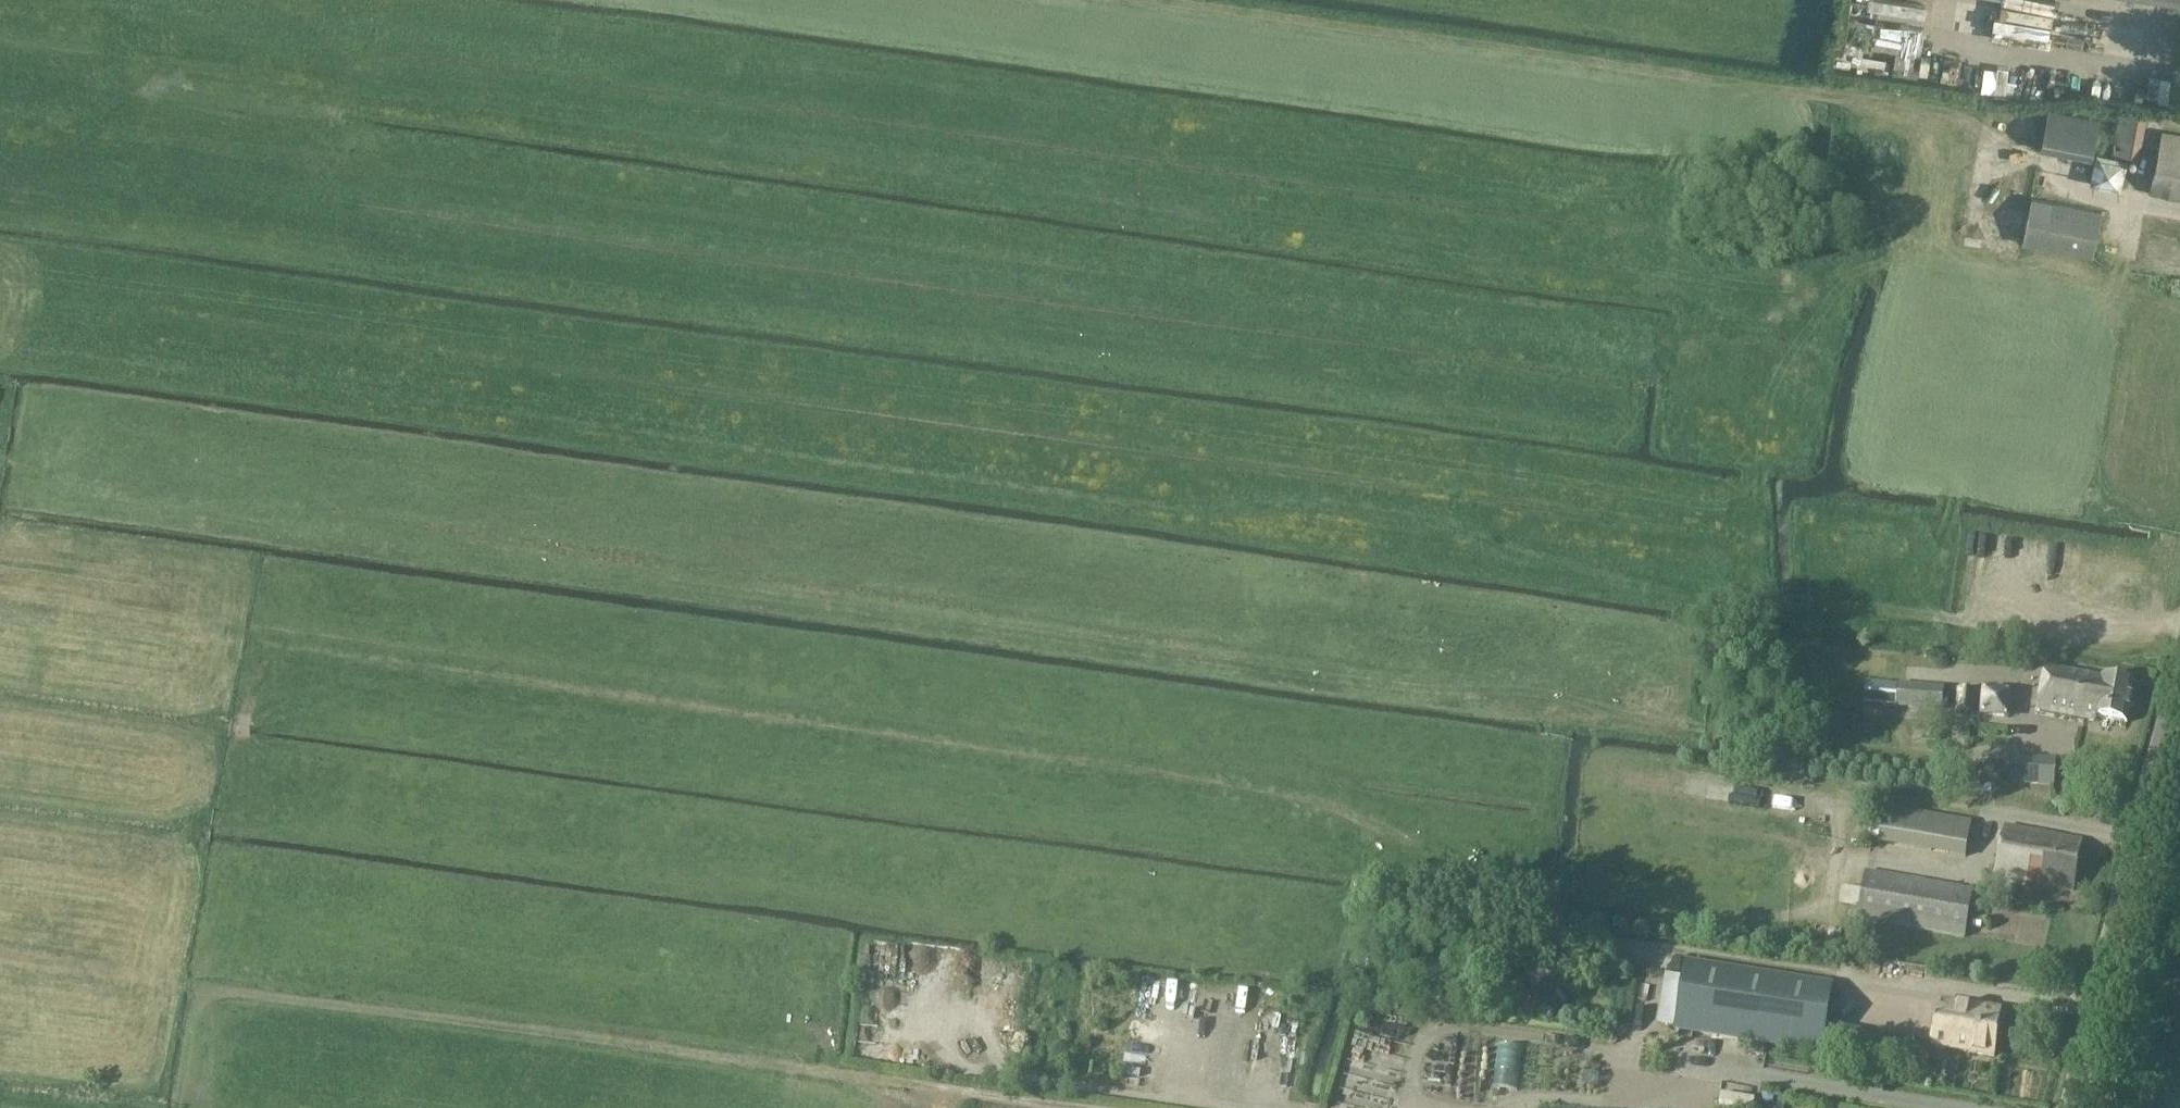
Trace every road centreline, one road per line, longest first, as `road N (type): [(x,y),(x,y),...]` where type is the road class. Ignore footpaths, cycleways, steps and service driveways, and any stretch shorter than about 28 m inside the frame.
road 1 (tertiary): [(2084,1107),(2179,731)]
road 2 (track): [(1847,817),(1839,883),(1827,906),(1803,916),(1737,924),(1574,890)]

